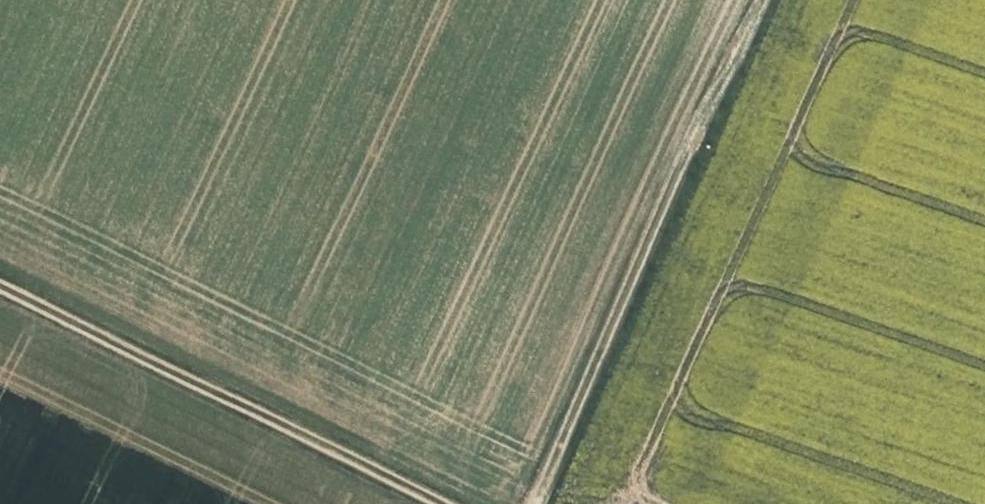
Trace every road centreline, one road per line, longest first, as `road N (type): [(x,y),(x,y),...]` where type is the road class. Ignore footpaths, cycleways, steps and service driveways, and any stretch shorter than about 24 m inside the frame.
road 1 (track): [(761,0),(528,503)]
road 2 (track): [(427,503),(0,291)]

